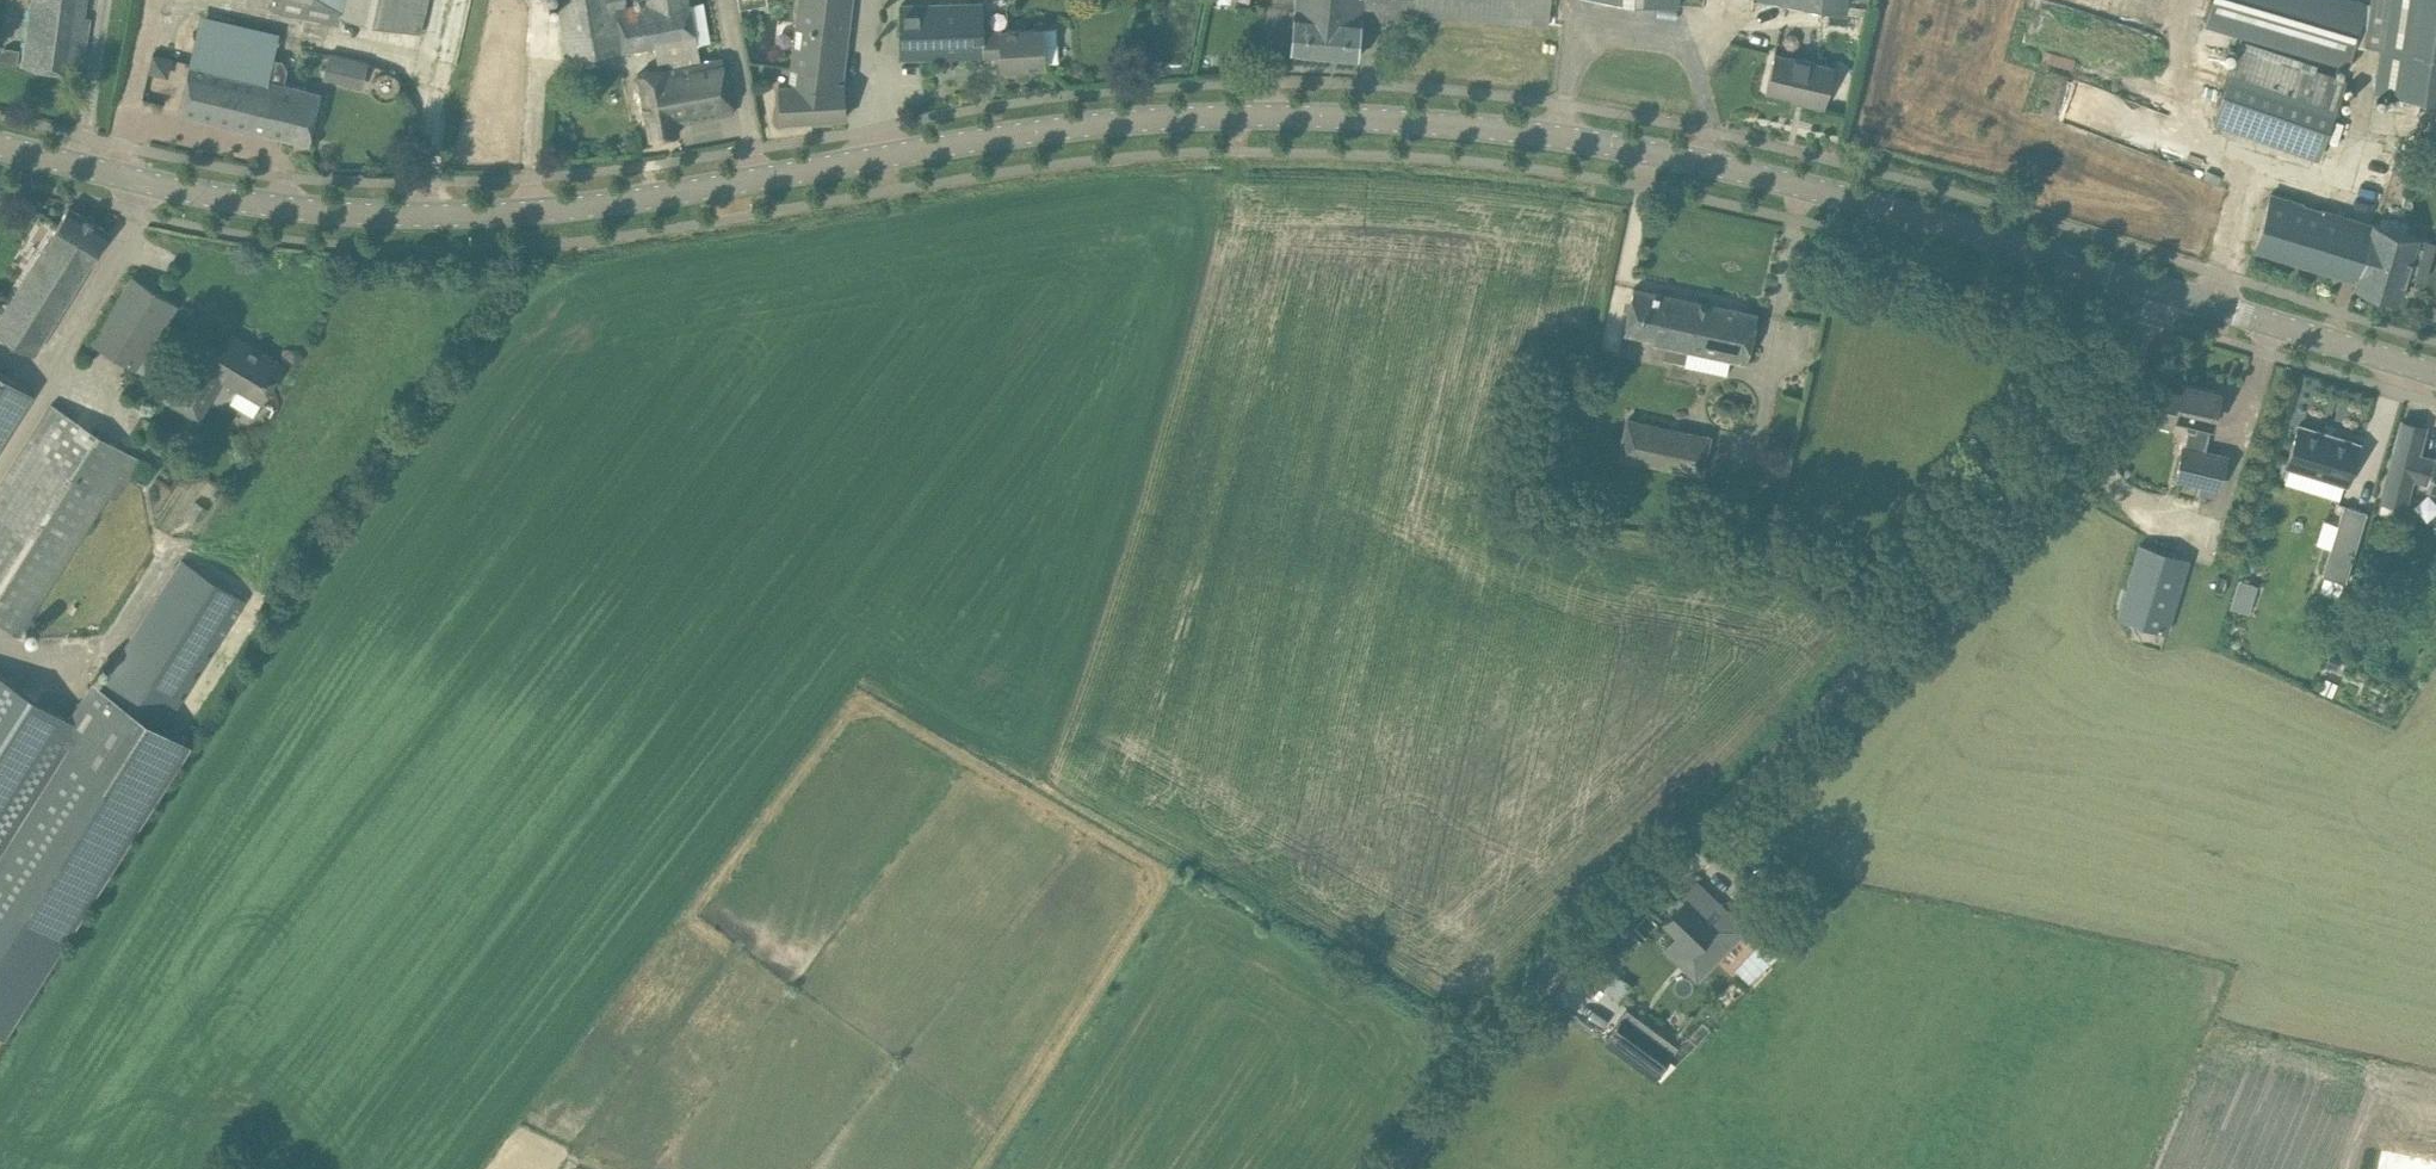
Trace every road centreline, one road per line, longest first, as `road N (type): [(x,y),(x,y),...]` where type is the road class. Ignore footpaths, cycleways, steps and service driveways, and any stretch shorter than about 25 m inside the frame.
road 1 (tertiary): [(2168,293),(1952,226),(1692,161),(1422,124),(1140,120),(686,192),(466,216),(251,203),(0,145)]
road 2 (unclassified): [(1390,1168),(1509,1013),(1880,653),(2158,321),(2168,293)]
road 3 (tertiary): [(2435,375),(2168,293)]

